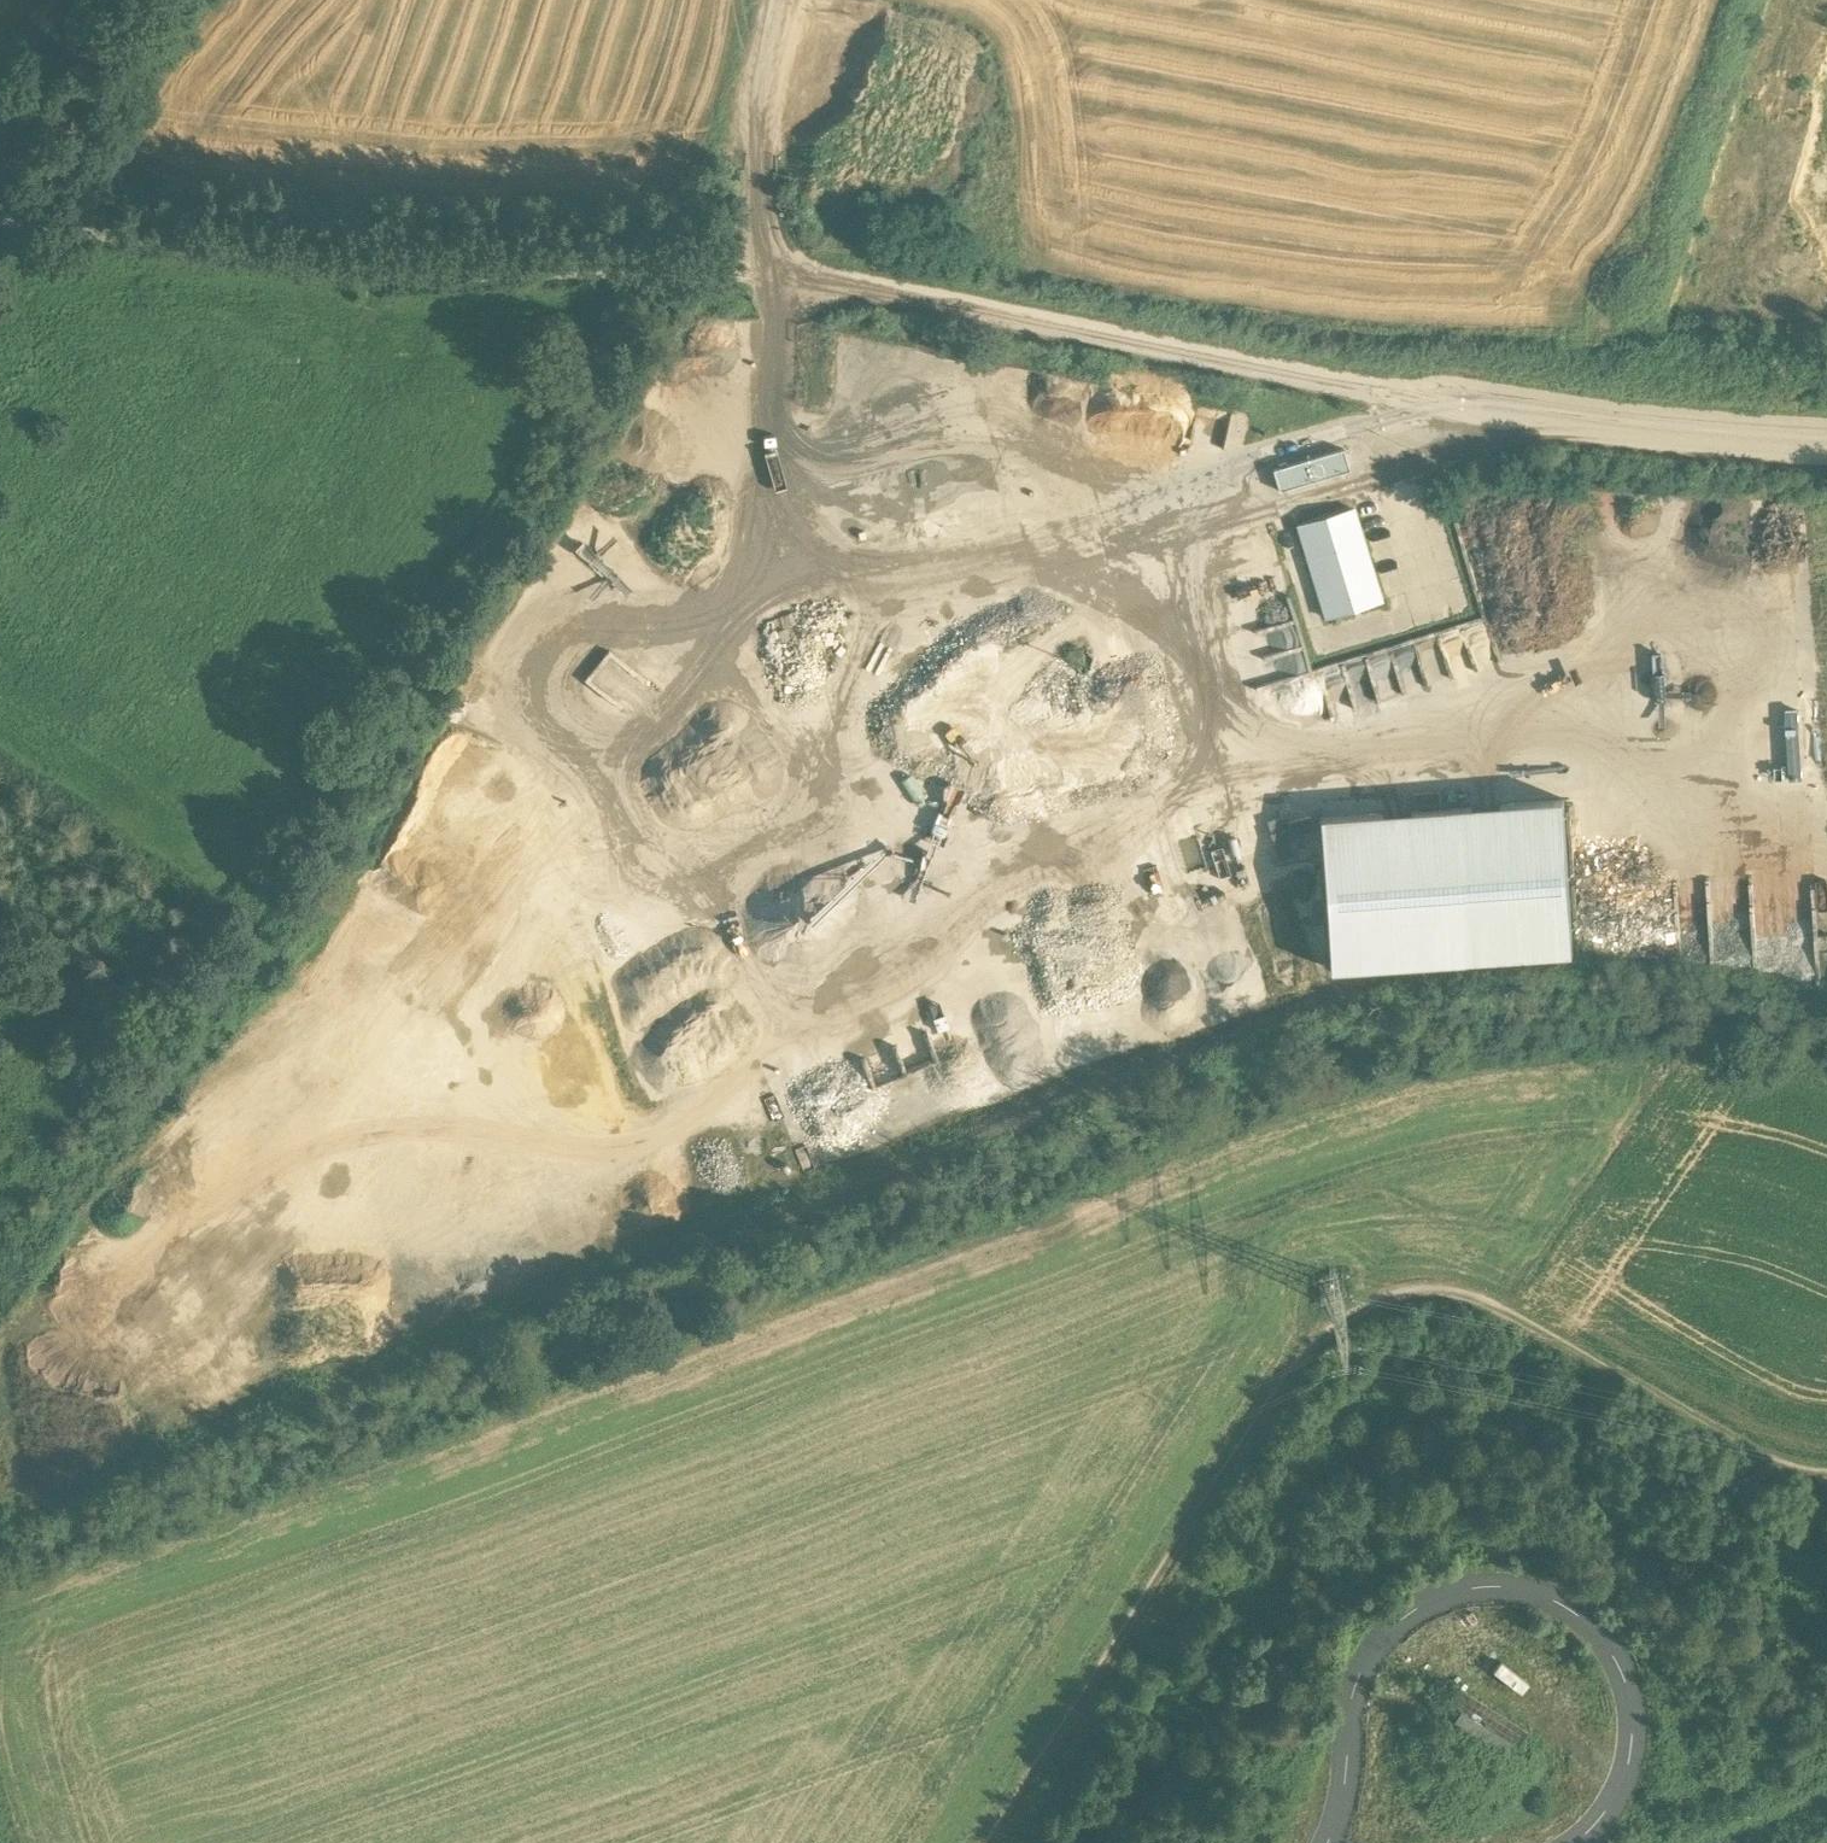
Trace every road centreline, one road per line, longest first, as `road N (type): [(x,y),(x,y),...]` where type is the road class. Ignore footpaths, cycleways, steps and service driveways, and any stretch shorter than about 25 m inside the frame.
road 1 (track): [(0,1596),(1316,1100)]
road 2 (track): [(644,275),(648,308),(350,745),(212,970),(0,1275)]
road 3 (track): [(991,1842),(1260,1421),(1308,1356),(1376,1305),(1412,1295),(1481,1307),(1777,1479),(1826,1486)]
road 4 (track): [(0,222),(359,272),(750,276)]
road 5 (track): [(85,0),(0,180)]

